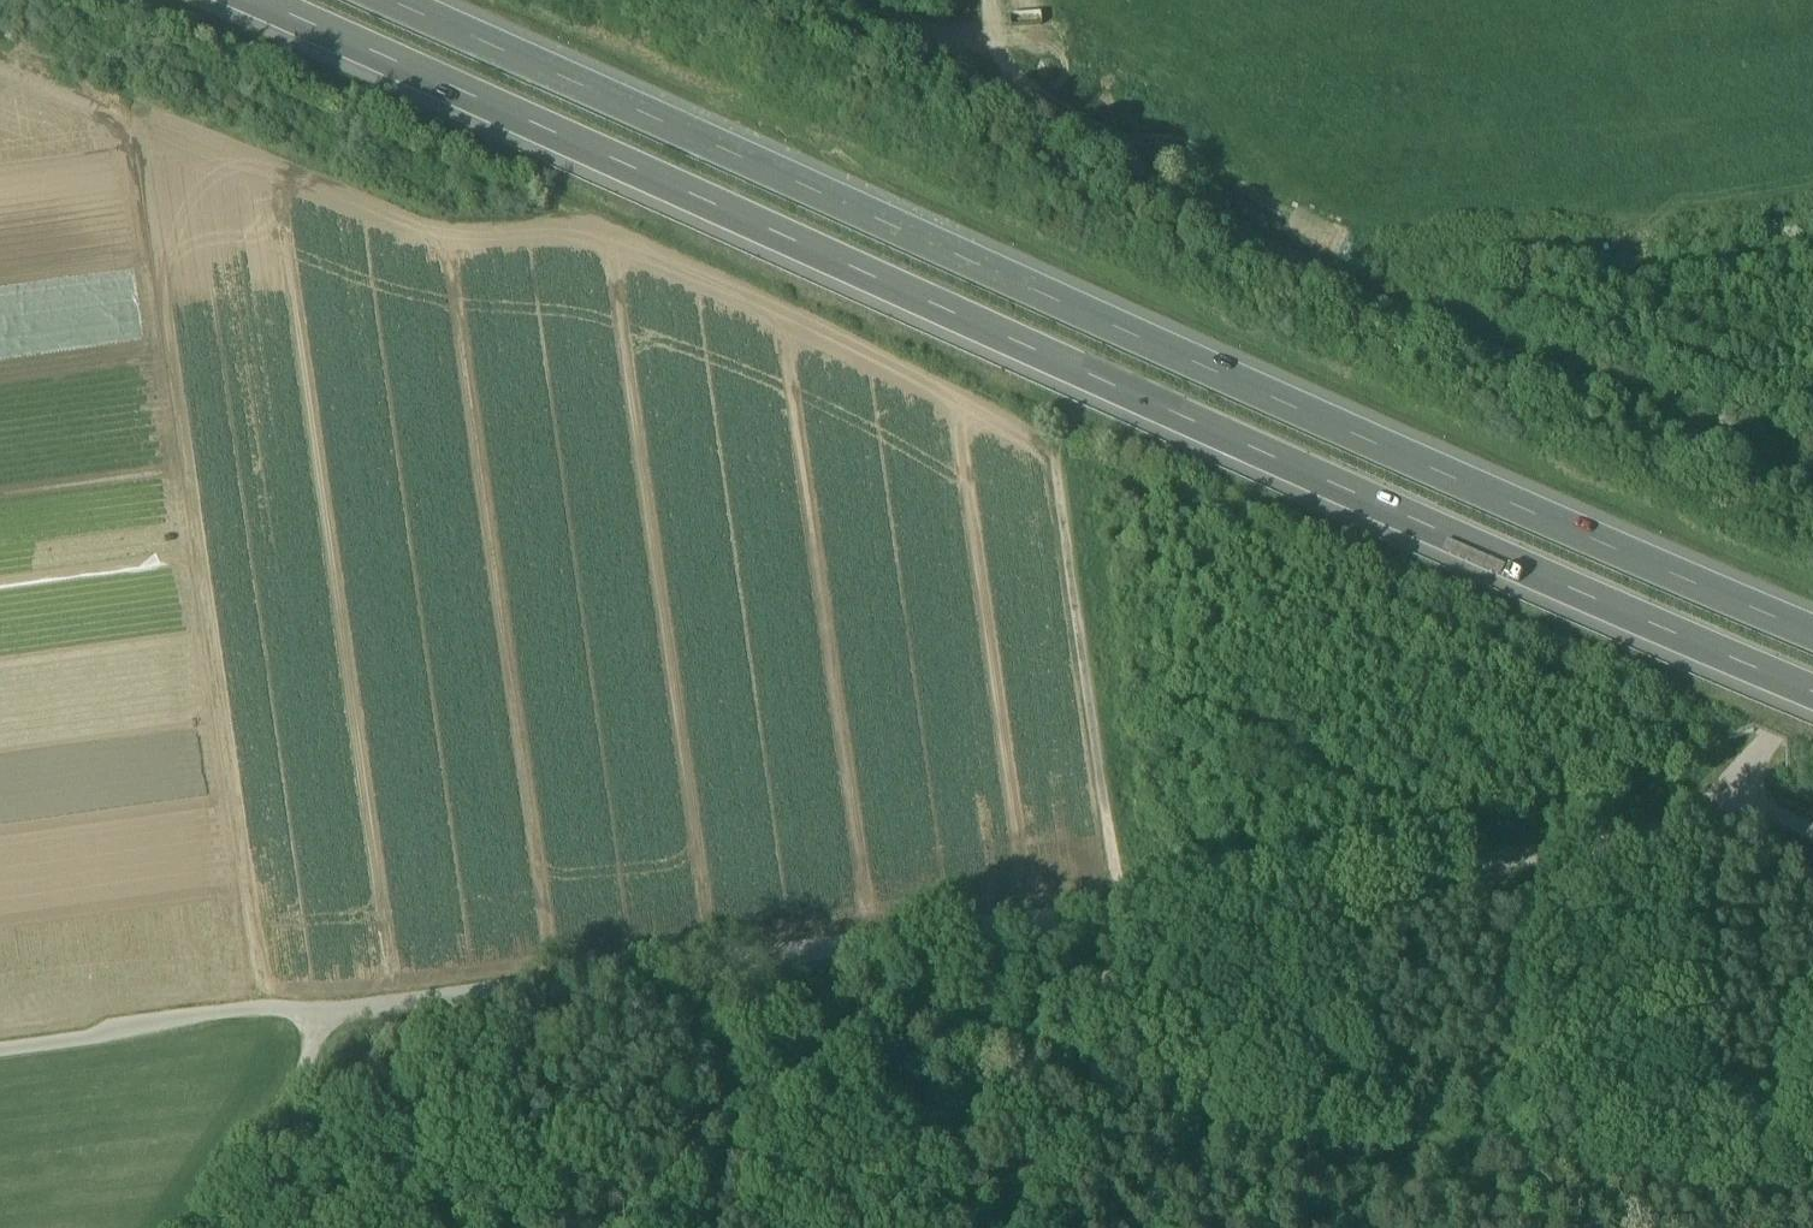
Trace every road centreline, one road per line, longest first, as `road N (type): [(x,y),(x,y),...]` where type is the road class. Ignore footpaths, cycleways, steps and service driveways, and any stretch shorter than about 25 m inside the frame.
road 1 (motorway): [(247,0),(1812,703)]
road 2 (motorway): [(1812,641),(381,0)]
road 3 (track): [(1119,910),(322,1017)]
road 4 (track): [(1726,792),(1681,824),(1638,839),(1119,910)]
road 5 (track): [(1119,910),(1055,469)]
road 6 (track): [(322,1017),(259,1009),(0,1044)]
road 7 (track): [(1072,1227),(1119,910)]
road 8 (track): [(191,1227),(310,1054),(322,1017)]
road 9 (track): [(1726,792),(1812,698)]

